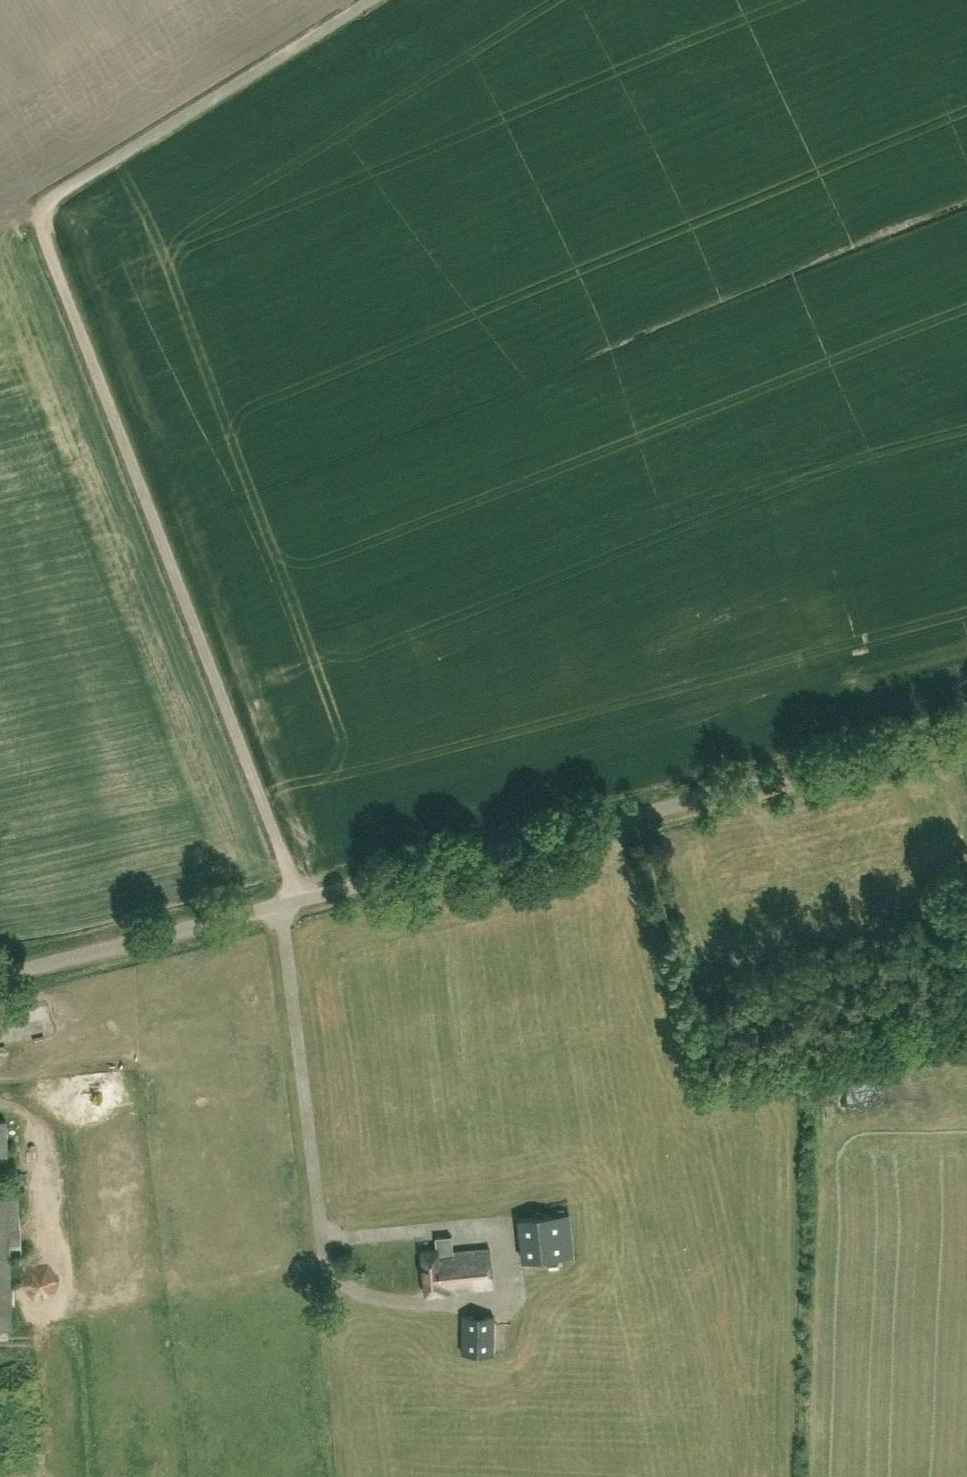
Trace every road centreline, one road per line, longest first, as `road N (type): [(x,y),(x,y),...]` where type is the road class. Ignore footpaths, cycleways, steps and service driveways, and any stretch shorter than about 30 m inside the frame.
road 1 (unclassified): [(0,975),(966,730)]

